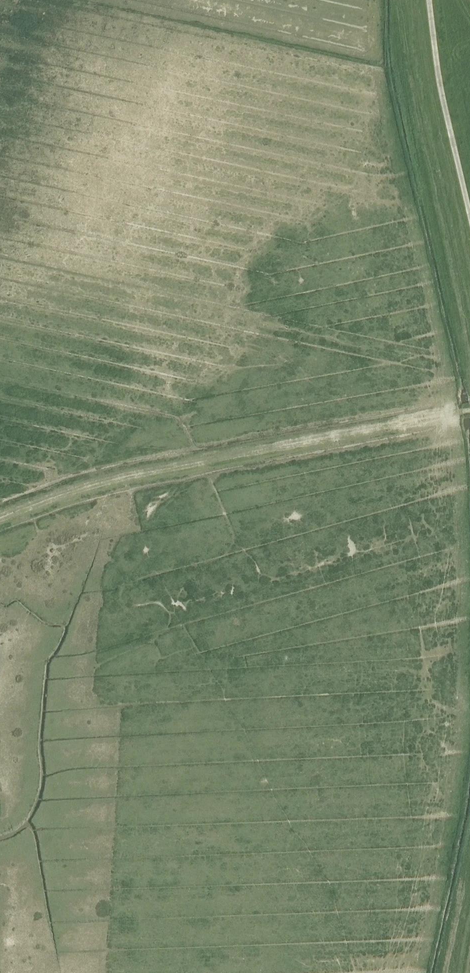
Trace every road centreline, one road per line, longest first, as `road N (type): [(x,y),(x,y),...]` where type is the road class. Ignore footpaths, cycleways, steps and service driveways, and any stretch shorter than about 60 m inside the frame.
road 1 (track): [(469,411),(115,480),(0,517)]
road 2 (track): [(469,210),(431,0)]

